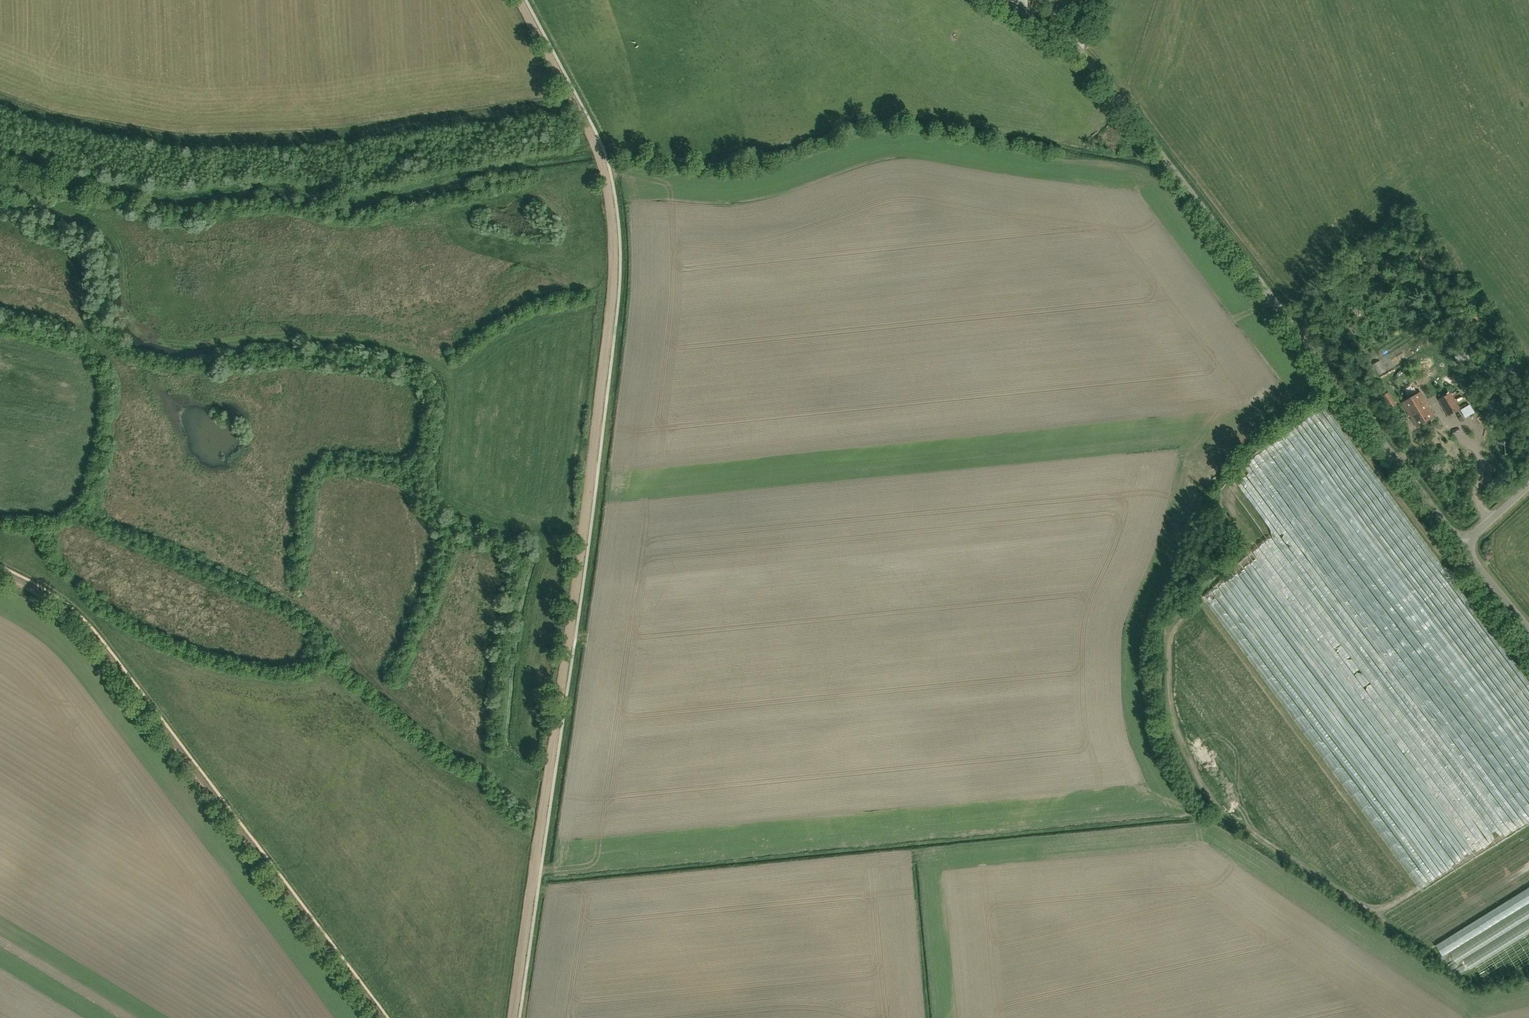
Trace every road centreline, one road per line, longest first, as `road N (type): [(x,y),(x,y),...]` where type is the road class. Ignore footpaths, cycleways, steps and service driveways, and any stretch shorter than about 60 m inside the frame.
road 1 (track): [(520,0),(598,152),(615,279),(514,1017)]
road 2 (unclassified): [(1462,545),(1091,65),(1004,0)]
road 3 (track): [(380,1017),(70,613),(0,572)]

